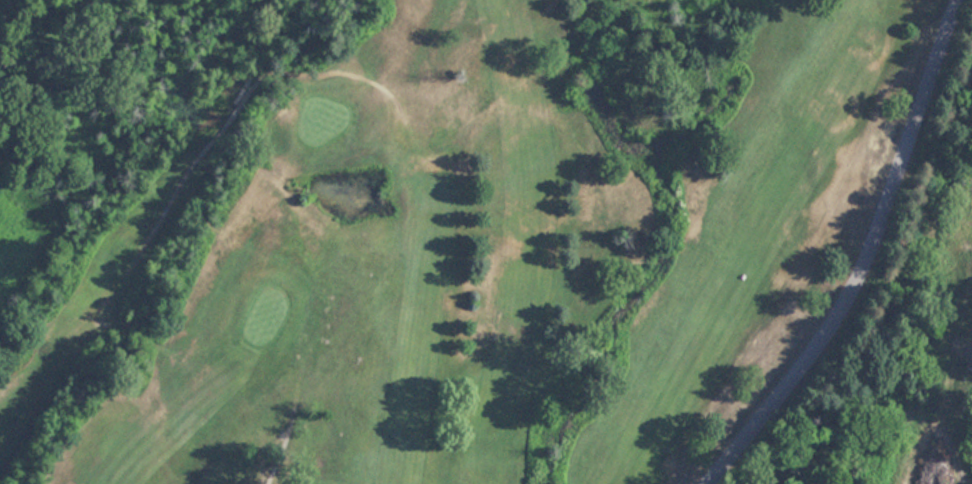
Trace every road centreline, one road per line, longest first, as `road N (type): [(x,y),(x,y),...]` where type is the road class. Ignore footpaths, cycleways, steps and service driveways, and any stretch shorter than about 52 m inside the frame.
road 1 (residential): [(715,483),(821,348),(857,285),(959,0)]

